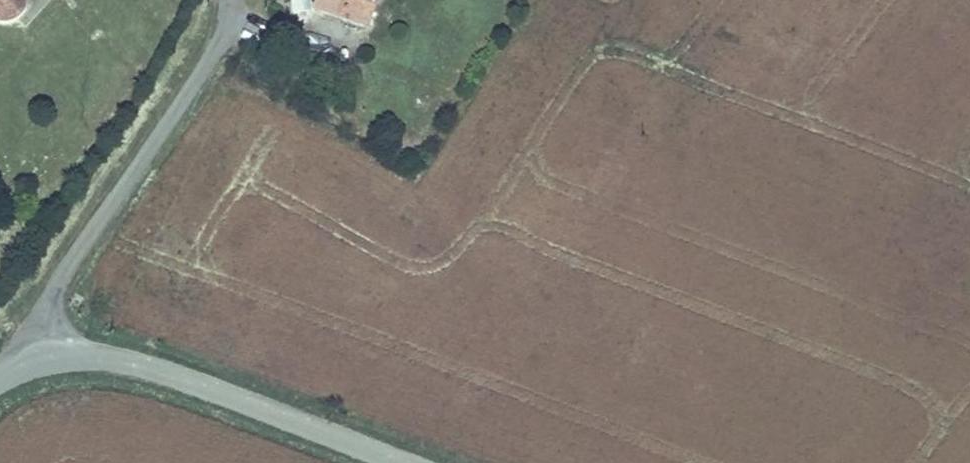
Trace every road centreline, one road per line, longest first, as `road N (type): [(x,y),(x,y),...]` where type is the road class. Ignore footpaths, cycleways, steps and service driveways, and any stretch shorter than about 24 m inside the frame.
road 1 (unclassified): [(236,0),(58,271),(38,329),(39,362)]
road 2 (tertiary): [(401,462),(187,380),(81,358),(39,362)]

